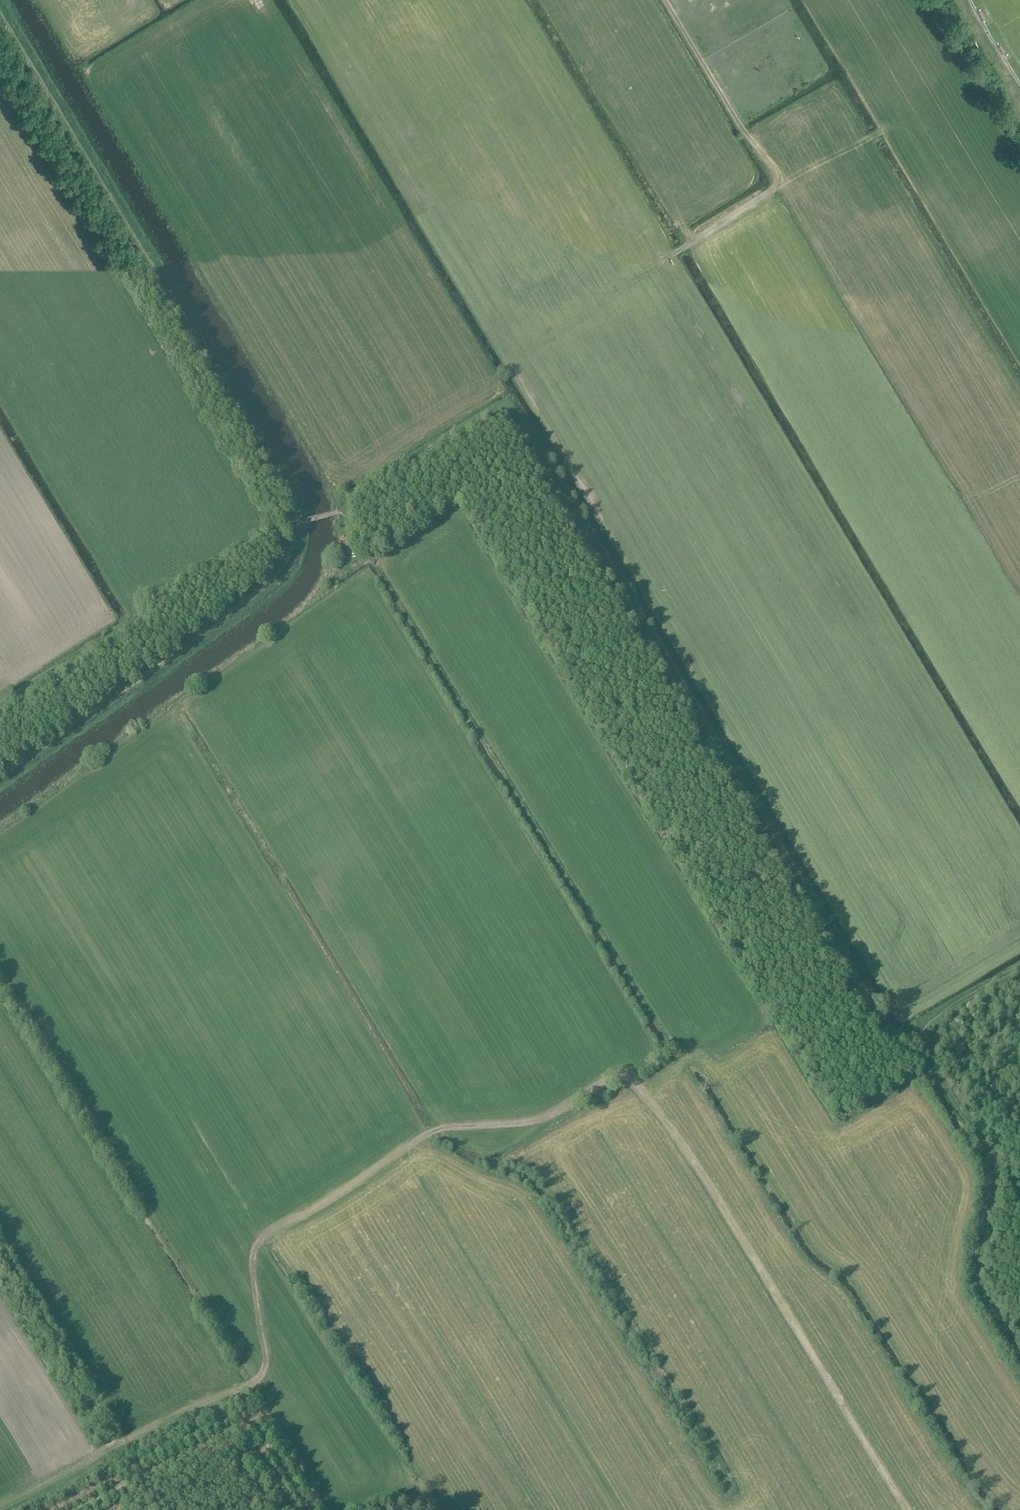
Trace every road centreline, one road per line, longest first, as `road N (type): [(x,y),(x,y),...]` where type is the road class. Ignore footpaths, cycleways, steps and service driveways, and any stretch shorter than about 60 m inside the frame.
road 1 (track): [(907,1509),(667,1123),(620,1076),(541,1119),(428,1134),(266,1236),(254,1267),(258,1379),(0,1506)]
road 2 (track): [(80,1509),(250,1427),(309,1509)]

